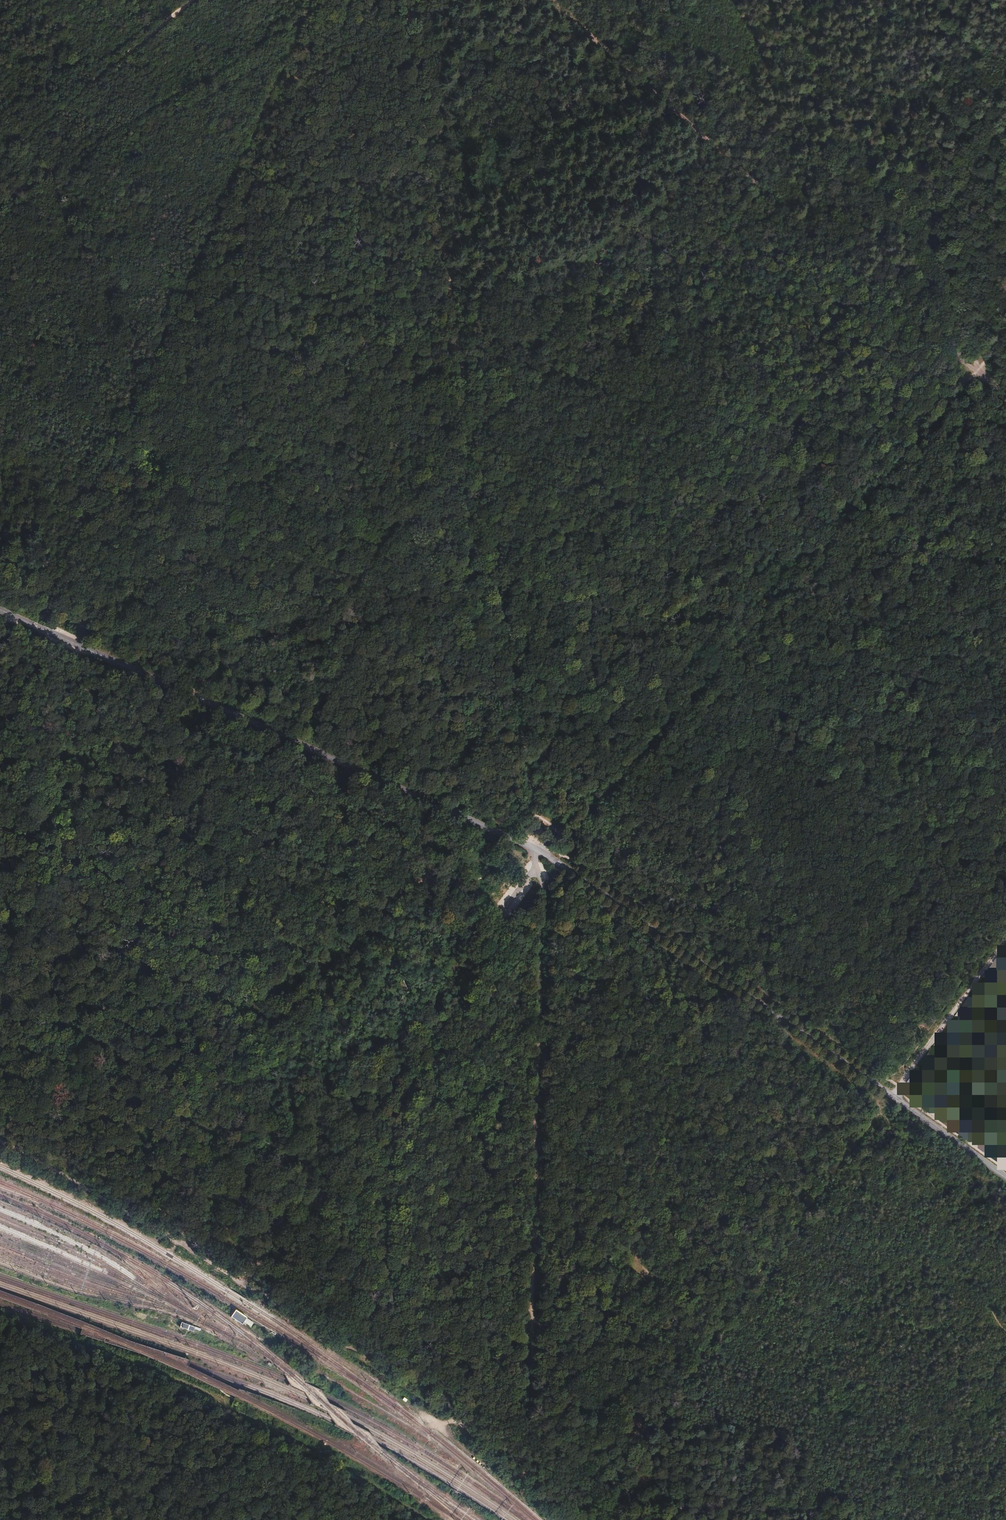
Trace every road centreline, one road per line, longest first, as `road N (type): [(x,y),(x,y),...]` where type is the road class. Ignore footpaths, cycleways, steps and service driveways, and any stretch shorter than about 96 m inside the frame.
road 1 (tertiary): [(894,1097),(535,849),(0,610)]
road 2 (track): [(531,1475),(746,1291),(894,1097),(905,1158),(952,1213),(960,1245),(1005,1330)]
road 3 (track): [(313,0),(166,353),(50,605)]
road 4 (track): [(403,3),(502,607)]
road 5 (track): [(536,868),(545,887),(531,1475)]
road 6 (track): [(424,1066),(475,1095),(574,1124),(639,1266),(684,1285),(746,1291)]
road 7 (track): [(0,201),(342,0)]
road 8 (track): [(407,1063),(242,1284)]
road 9 (track): [(502,607),(539,842)]
road 10 (unclassified): [(894,1097),(1005,944)]
road 11 (track): [(424,1066),(391,1144),(354,1195),(313,1199)]
road 12 (track): [(501,914),(508,930),(424,1066)]
road 13 (track): [(63,1519),(159,1388)]
road 14 (tertiary): [(1005,1178),(894,1097)]

